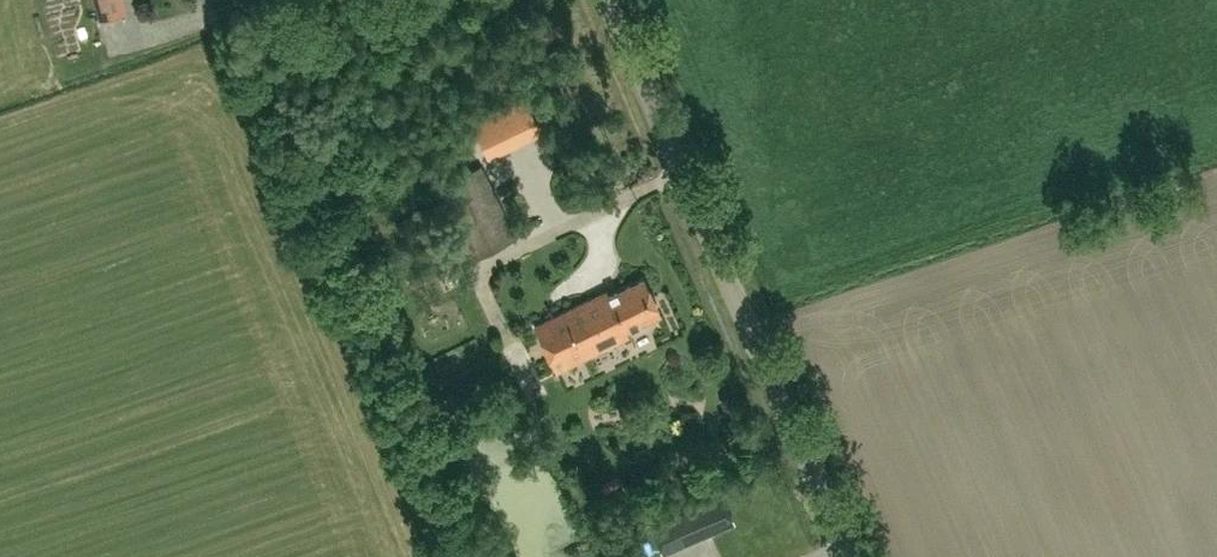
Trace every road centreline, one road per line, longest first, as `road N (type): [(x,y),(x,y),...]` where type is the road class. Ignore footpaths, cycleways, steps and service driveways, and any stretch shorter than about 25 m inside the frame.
road 1 (unclassified): [(853,556),(603,0)]

